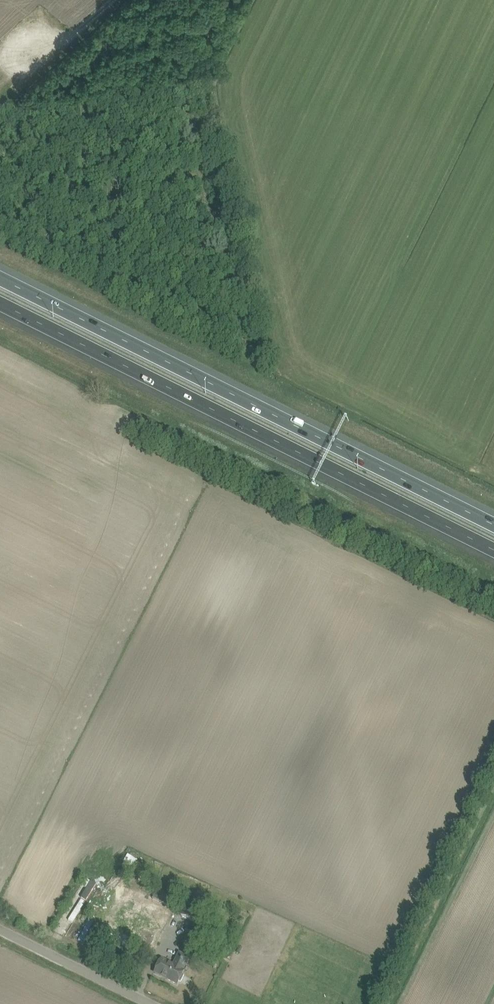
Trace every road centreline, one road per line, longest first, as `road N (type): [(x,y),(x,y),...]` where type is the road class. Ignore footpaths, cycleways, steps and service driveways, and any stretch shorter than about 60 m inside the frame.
road 1 (motorway): [(0,304),(493,551)]
road 2 (motorway): [(493,522),(0,277)]
road 3 (unclassified): [(0,931),(147,1003)]

